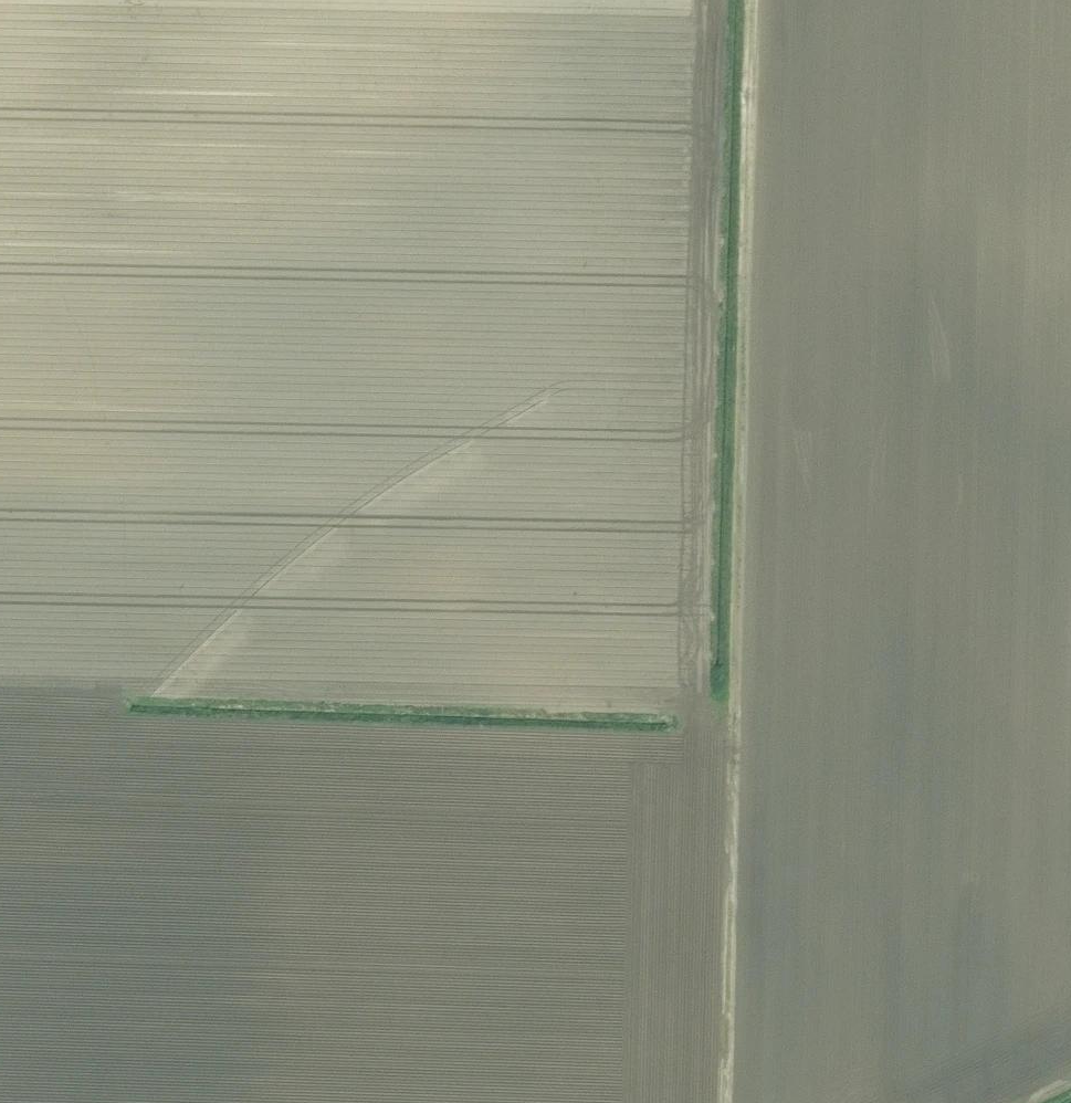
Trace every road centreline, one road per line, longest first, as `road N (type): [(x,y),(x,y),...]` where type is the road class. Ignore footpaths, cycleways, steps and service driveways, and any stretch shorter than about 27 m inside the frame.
road 1 (track): [(745,0),(719,1102)]

